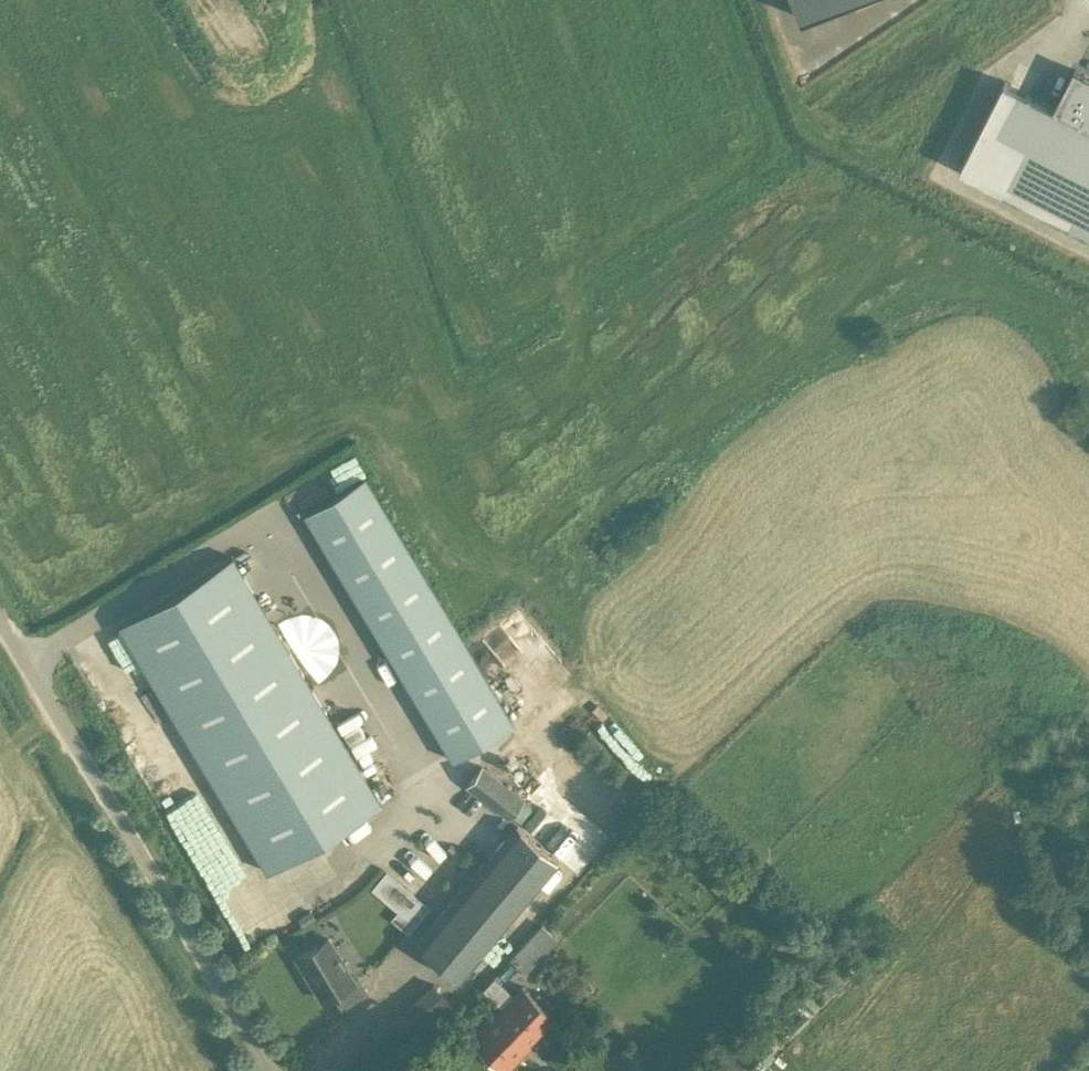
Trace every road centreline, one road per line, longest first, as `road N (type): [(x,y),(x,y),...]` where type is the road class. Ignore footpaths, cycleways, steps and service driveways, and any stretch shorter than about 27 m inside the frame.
road 1 (unclassified): [(0,415),(95,570),(411,374)]
road 2 (unclassified): [(0,625),(266,1070)]
road 3 (unclassified): [(268,0),(411,374)]
road 4 (unclassified): [(411,374),(725,180)]
road 5 (unclassified): [(725,180),(999,0)]
road 6 (unclassified): [(725,180),(663,0)]

